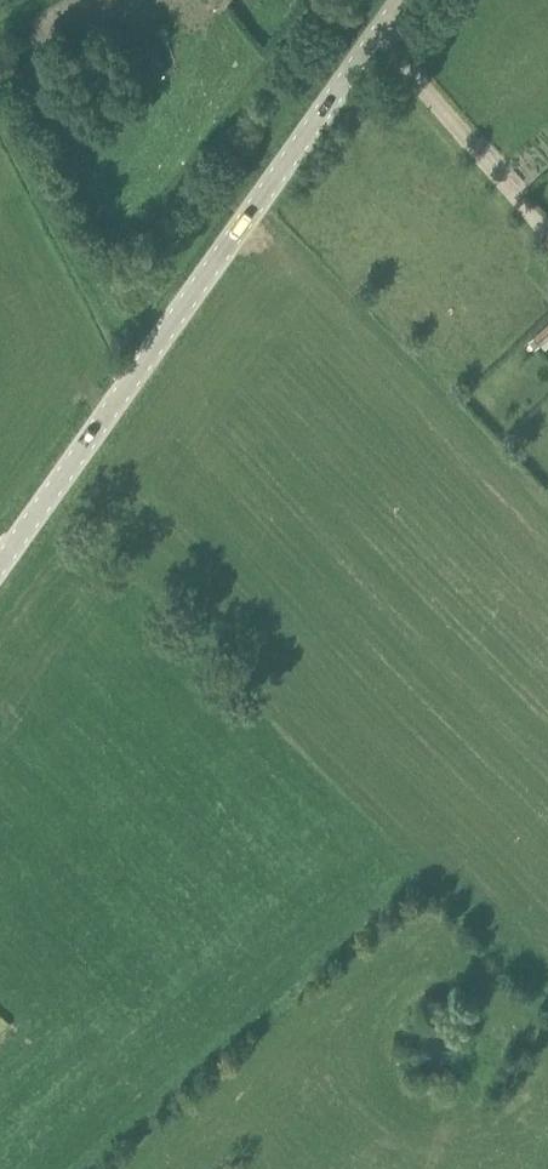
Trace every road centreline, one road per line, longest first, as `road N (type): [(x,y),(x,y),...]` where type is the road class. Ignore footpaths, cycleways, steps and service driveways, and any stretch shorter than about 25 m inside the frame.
road 1 (tertiary): [(0,566),(403,0)]

